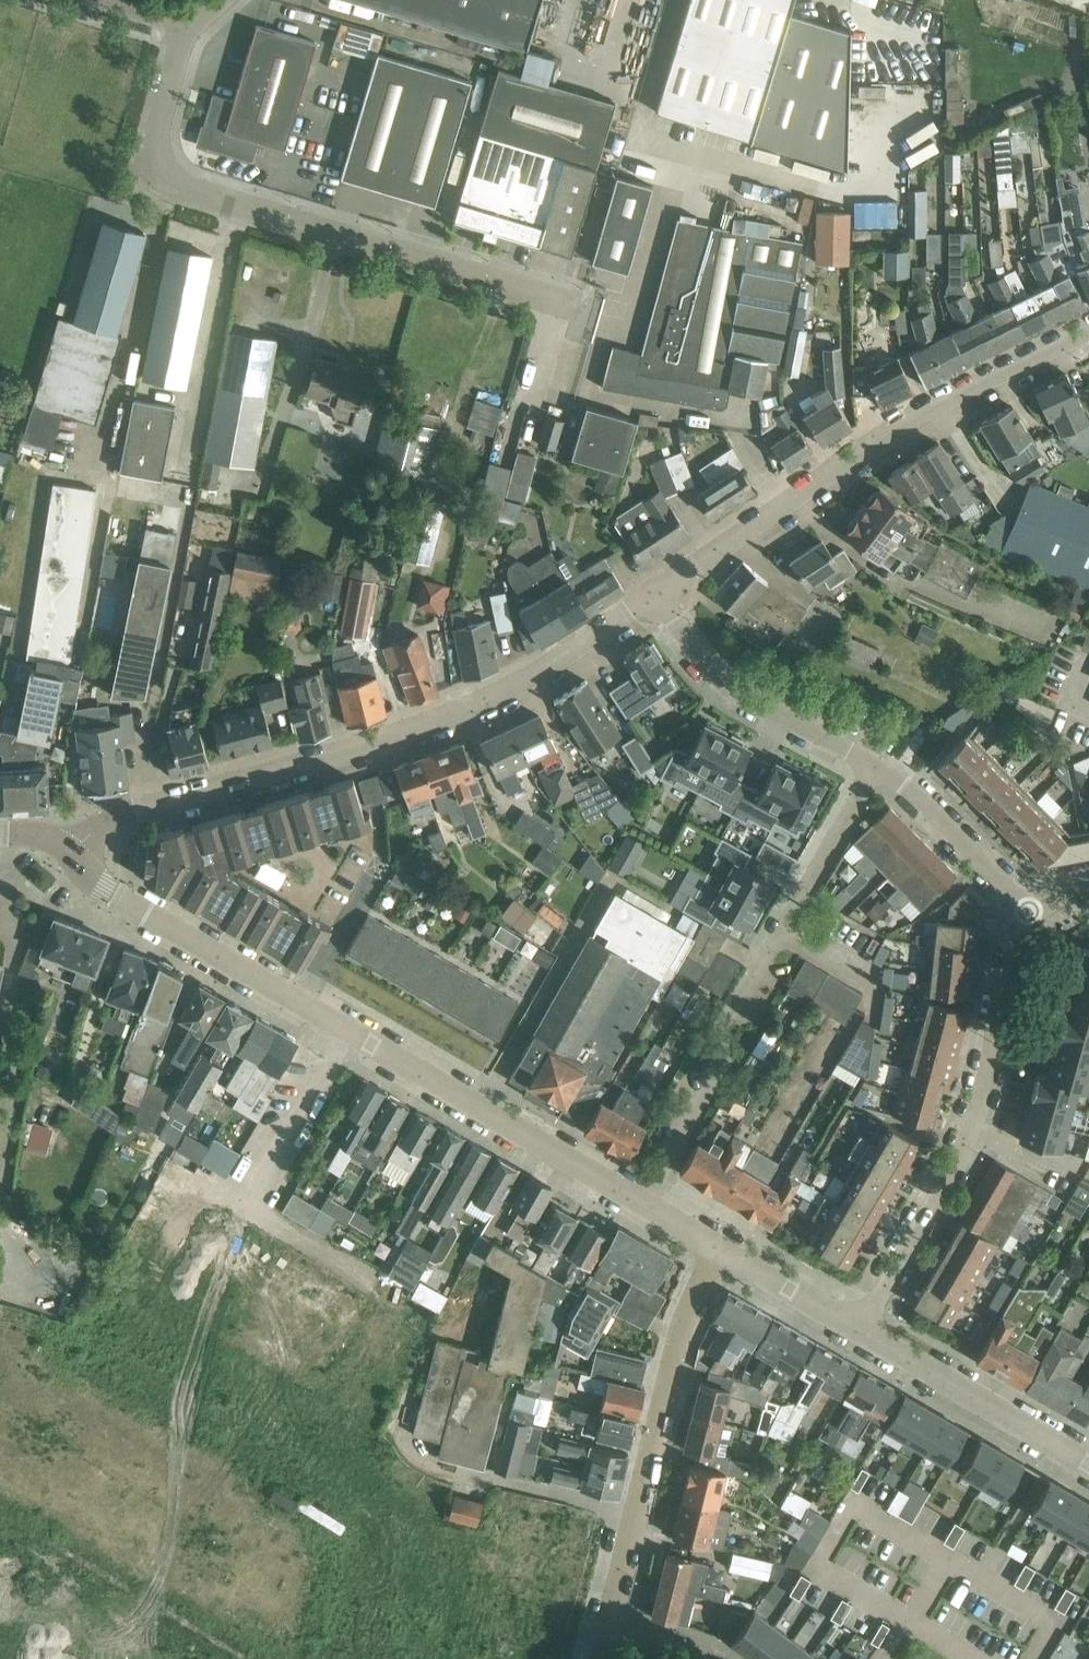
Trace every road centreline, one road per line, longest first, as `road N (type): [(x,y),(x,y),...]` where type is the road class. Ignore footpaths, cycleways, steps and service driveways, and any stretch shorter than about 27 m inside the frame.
road 1 (residential): [(642,1202),(105,889),(71,851)]
road 2 (unclassified): [(531,402),(554,322),(529,291),(169,181),(156,161),(153,133),(184,28)]
road 3 (residential): [(71,851),(124,813),(454,712),(531,677),(657,593)]
road 4 (residential): [(1088,327),(881,436),(657,593)]
road 5 (residential): [(642,1202),(720,1068),(725,1021),(874,765)]
road 6 (residential): [(860,1329),(969,1133),(1030,911)]
road 7 (residential): [(607,1629),(676,1351),(721,1249)]
road 8 (residential): [(874,765),(723,680),(657,593)]
road 9 (residential): [(1088,1463),(860,1329)]
road 10 (residential): [(1030,911),(909,789),(874,765)]
road 11 (residential): [(860,1329),(721,1249)]

